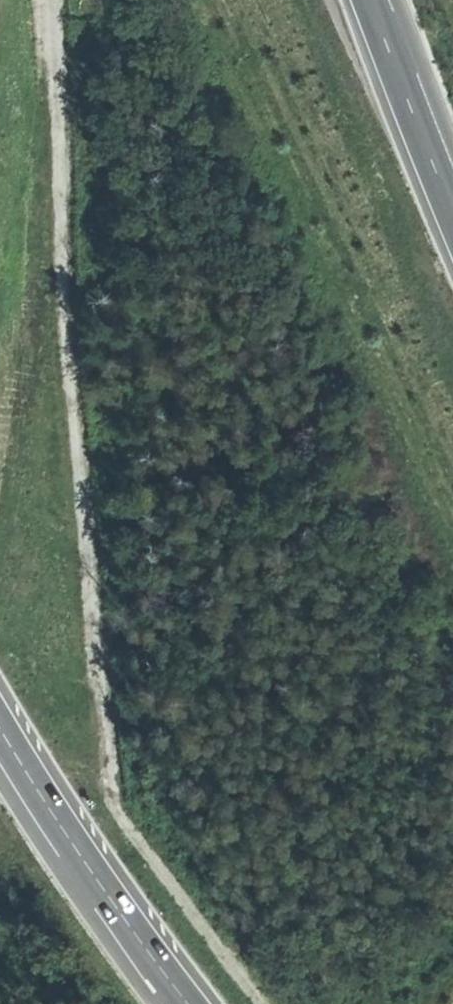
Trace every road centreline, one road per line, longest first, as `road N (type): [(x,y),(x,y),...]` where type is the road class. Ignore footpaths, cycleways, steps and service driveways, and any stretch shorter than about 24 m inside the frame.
road 1 (motorway): [(0,728),(188,1003)]
road 2 (motorway): [(452,212),(370,0)]

